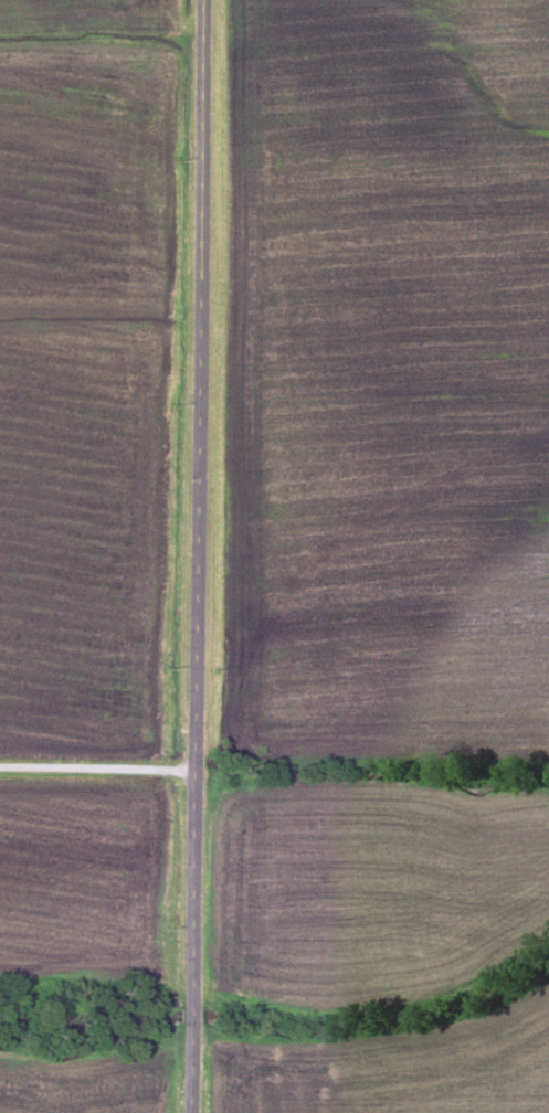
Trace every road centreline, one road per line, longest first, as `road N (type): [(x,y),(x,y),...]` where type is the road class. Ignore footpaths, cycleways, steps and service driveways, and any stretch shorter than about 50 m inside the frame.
road 1 (tertiary): [(191,1112),(202,0)]

